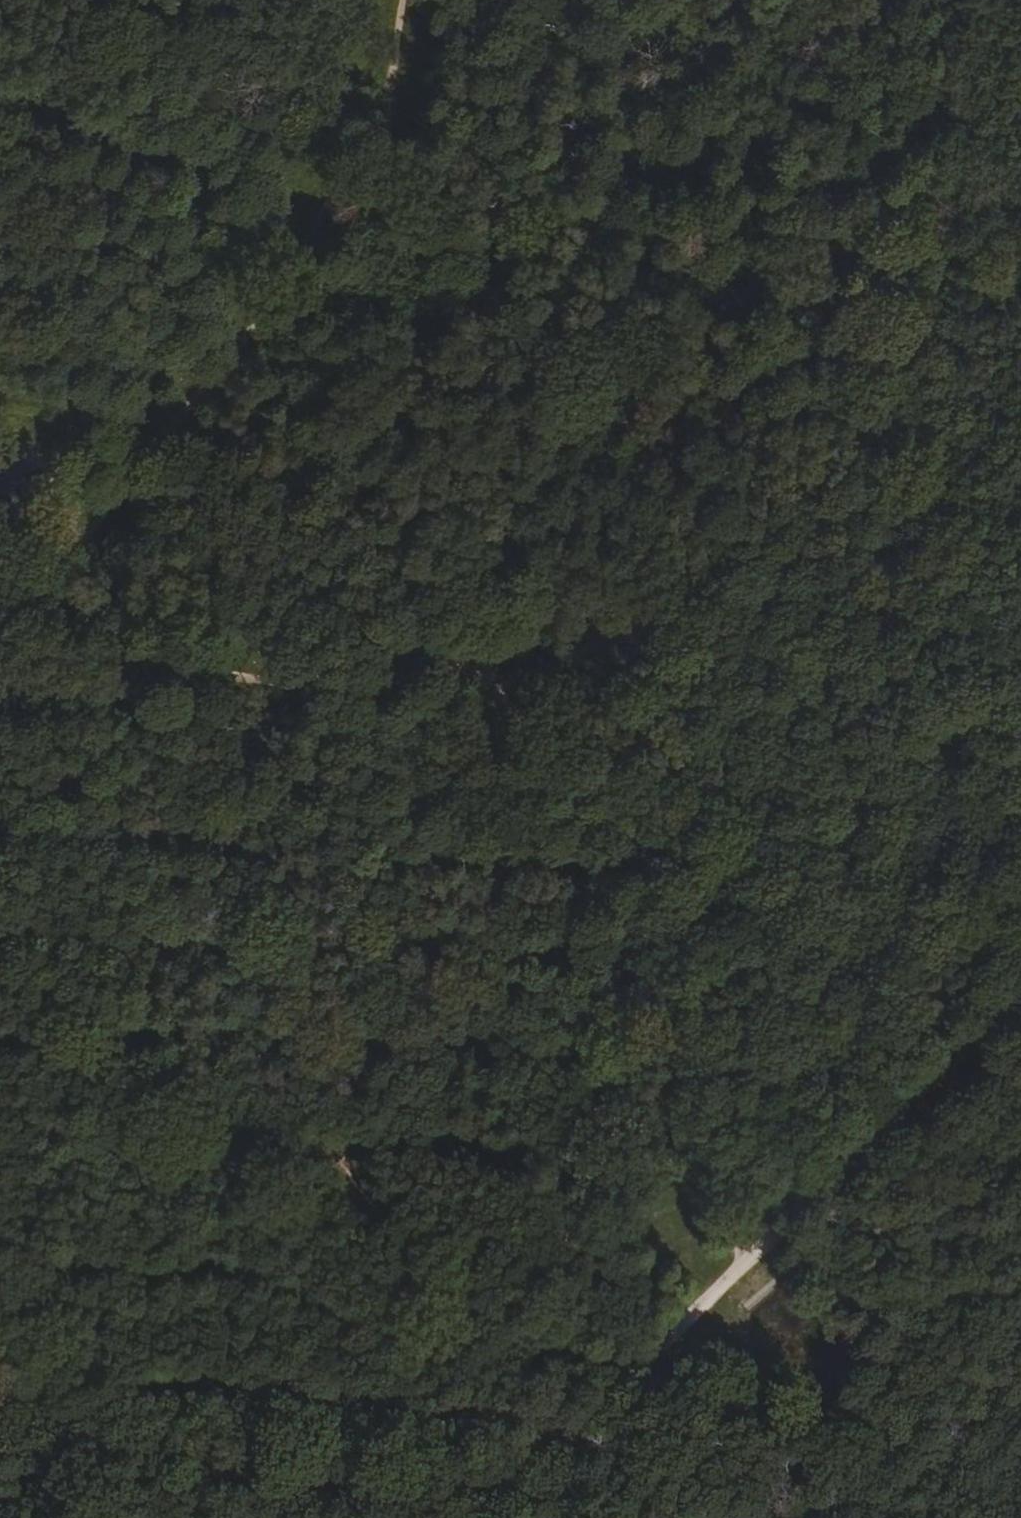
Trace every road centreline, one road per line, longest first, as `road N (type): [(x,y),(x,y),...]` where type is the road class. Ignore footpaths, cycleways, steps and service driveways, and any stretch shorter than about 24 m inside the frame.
road 1 (track): [(738,1274),(1020,1025)]
road 2 (track): [(460,1517),(738,1274)]

